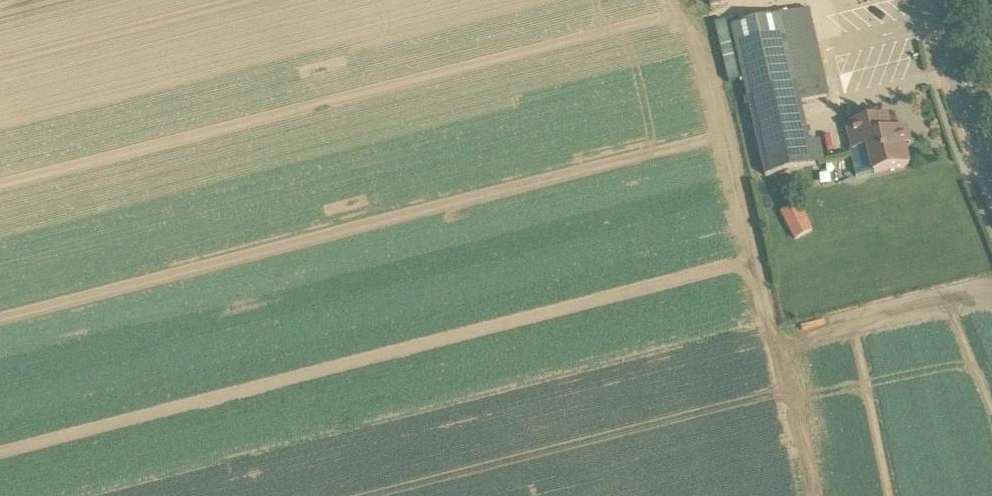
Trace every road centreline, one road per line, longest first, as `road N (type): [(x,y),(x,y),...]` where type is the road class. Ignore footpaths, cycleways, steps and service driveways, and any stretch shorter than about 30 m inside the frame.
road 1 (tertiary): [(991,157),(964,84),(947,0)]

